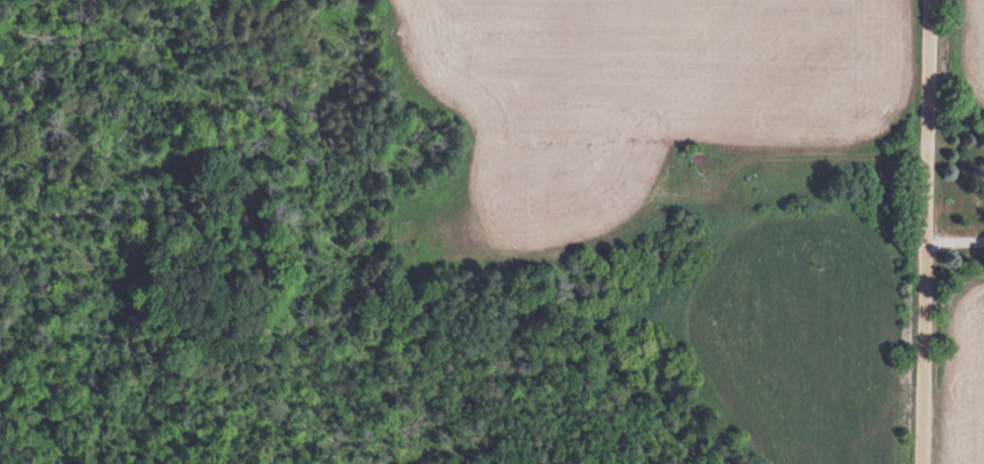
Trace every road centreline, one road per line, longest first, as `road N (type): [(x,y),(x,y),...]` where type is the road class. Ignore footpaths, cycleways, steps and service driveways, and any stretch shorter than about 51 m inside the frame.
road 1 (residential): [(924,463),(932,0)]

